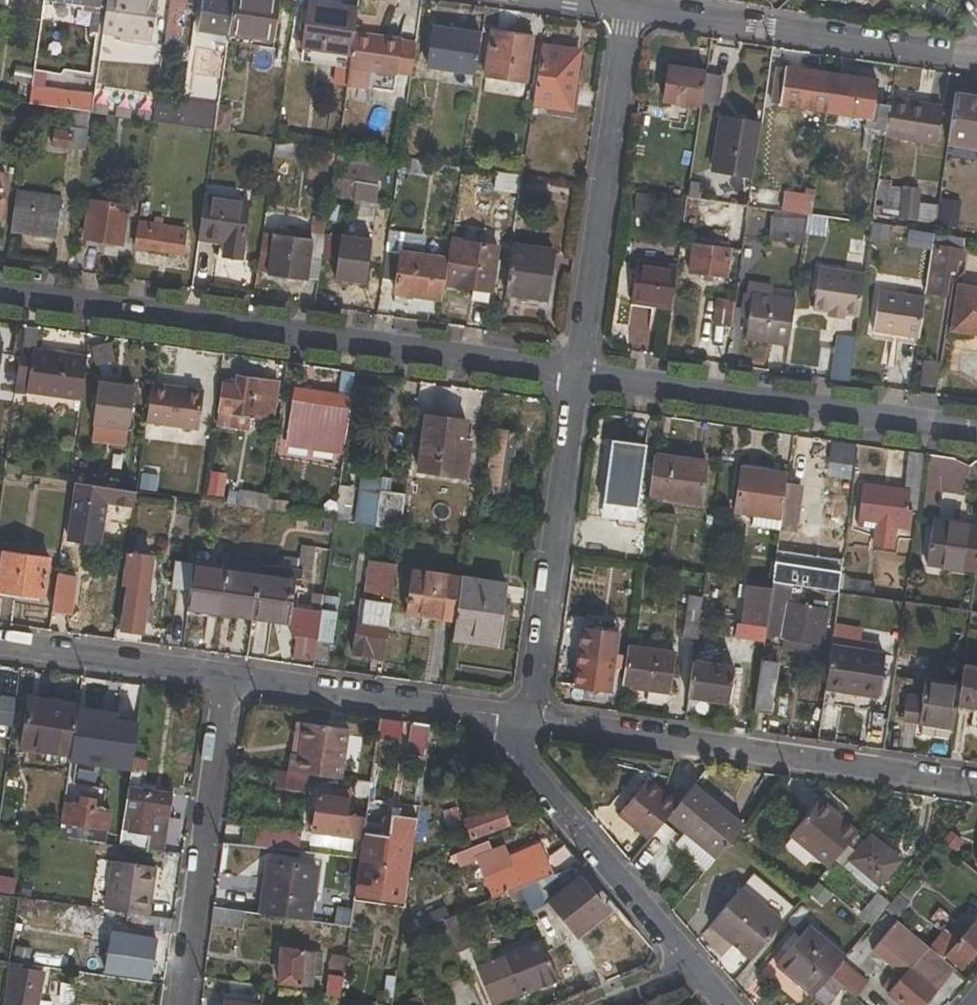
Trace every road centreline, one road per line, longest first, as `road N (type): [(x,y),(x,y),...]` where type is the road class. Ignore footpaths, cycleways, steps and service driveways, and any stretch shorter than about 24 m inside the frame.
road 1 (residential): [(0,294),(575,373)]
road 2 (residential): [(531,724),(976,787)]
road 3 (residential): [(575,373),(976,432)]
road 4 (residential): [(633,10),(575,373)]
road 5 (residential): [(575,373),(531,724)]
road 6 (residential): [(633,10),(976,57)]
road 7 (residential): [(181,1004),(229,678)]
road 8 (residential): [(487,718),(695,970)]
road 9 (residential): [(229,678),(487,718)]
road 10 (residential): [(0,644),(229,678)]

